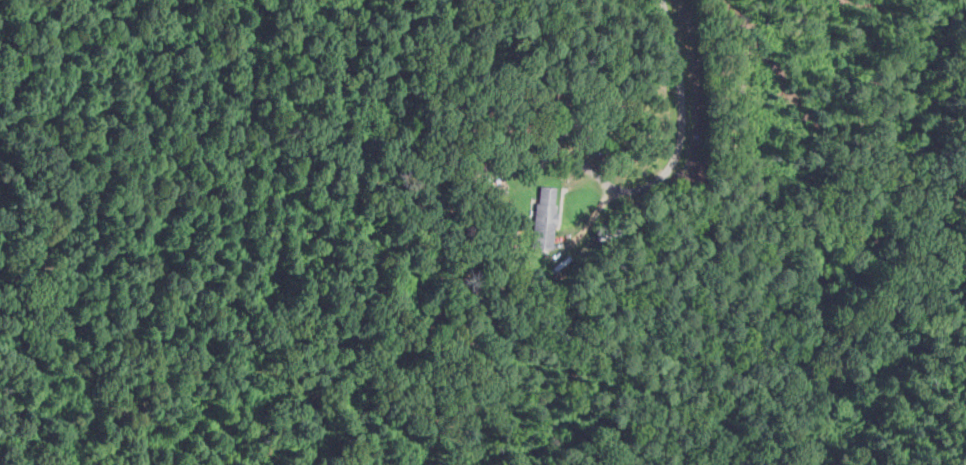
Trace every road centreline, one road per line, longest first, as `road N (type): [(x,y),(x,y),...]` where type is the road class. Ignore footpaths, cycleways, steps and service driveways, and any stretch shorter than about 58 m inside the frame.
road 1 (residential): [(653,0),(679,90),(671,164)]

